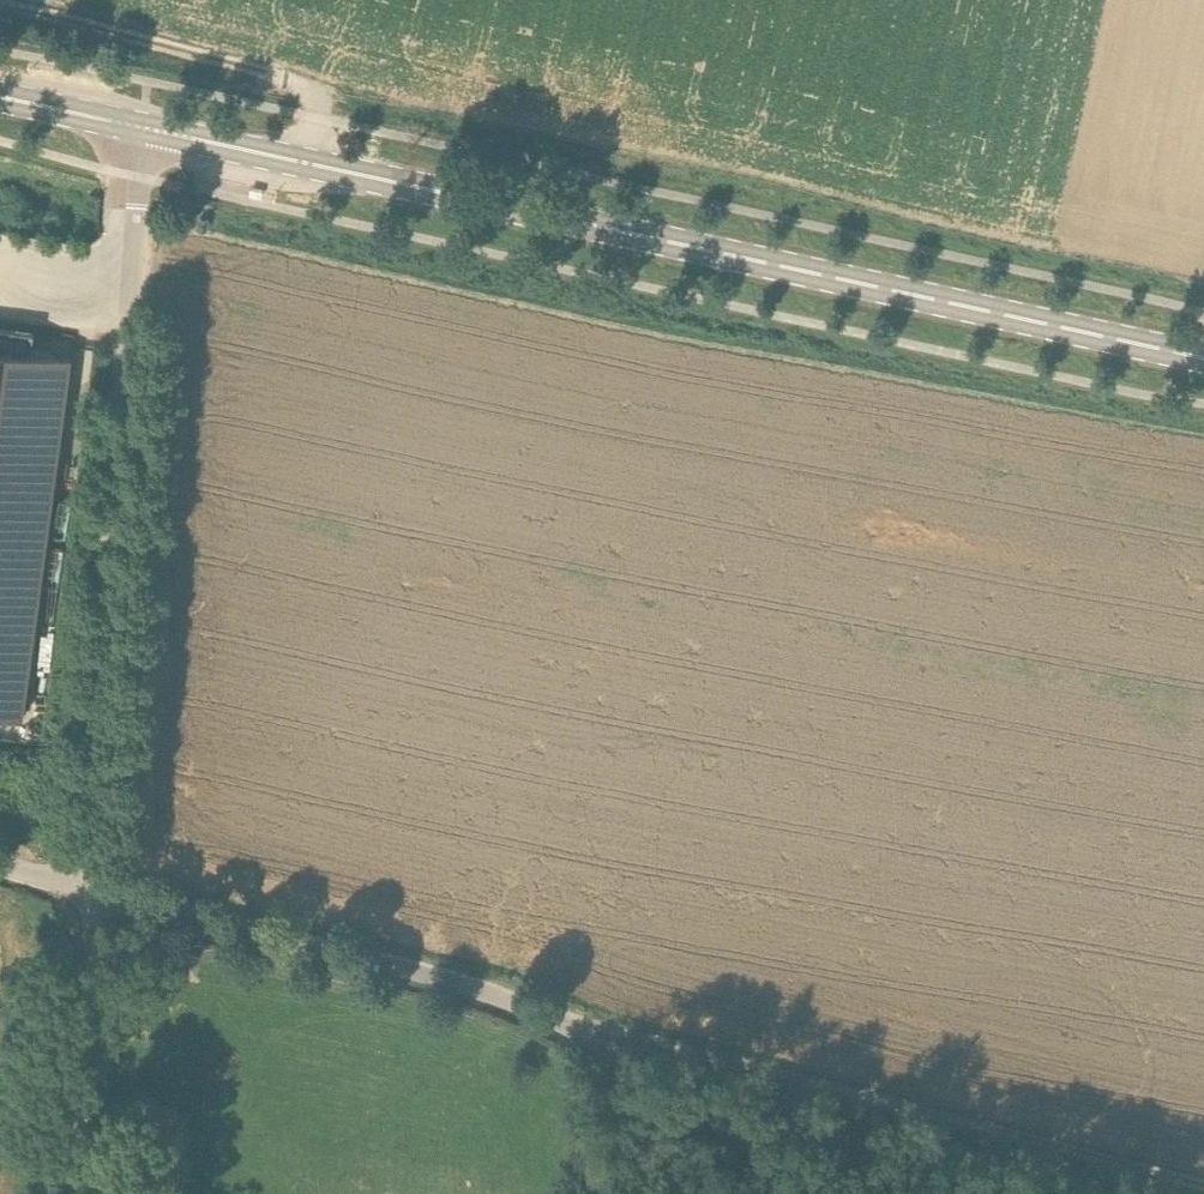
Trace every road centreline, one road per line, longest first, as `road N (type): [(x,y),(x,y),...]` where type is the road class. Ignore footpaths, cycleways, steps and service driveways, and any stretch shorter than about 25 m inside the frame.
road 1 (primary): [(1203,360),(144,129)]
road 2 (unclassified): [(843,1193),(596,1044),(503,1000),(91,891)]
road 3 (unclassified): [(91,891),(144,129)]
road 4 (track): [(565,1028),(644,1036),(1203,1187)]
road 5 (track): [(316,97),(253,71),(0,6)]
road 6 (unclassified): [(75,1193),(91,891)]
road 7 (primary): [(144,129),(0,98)]

